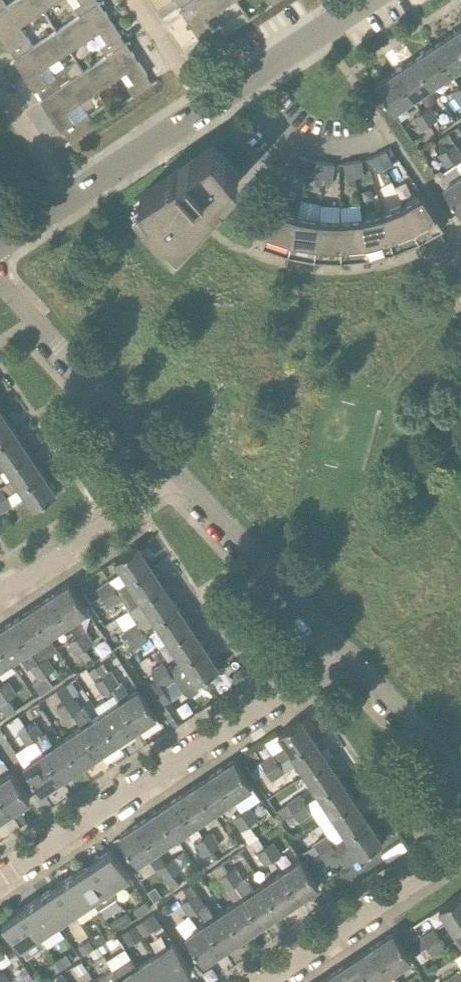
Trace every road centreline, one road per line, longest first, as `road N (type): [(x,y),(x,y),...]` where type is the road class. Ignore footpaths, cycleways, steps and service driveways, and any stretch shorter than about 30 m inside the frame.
road 1 (residential): [(0,880),(348,648)]
road 2 (residential): [(182,474),(0,277)]
road 3 (residential): [(348,648),(182,474)]
road 4 (residential): [(269,981),(460,854)]
road 5 (residential): [(0,596),(182,474)]
road 6 (residential): [(460,771),(348,648)]
road 7 (residential): [(207,106),(346,16)]
road 8 (residential): [(70,197),(207,106)]
road 9 (residential): [(207,106),(136,0)]
road 10 (residential): [(70,197),(0,91)]

